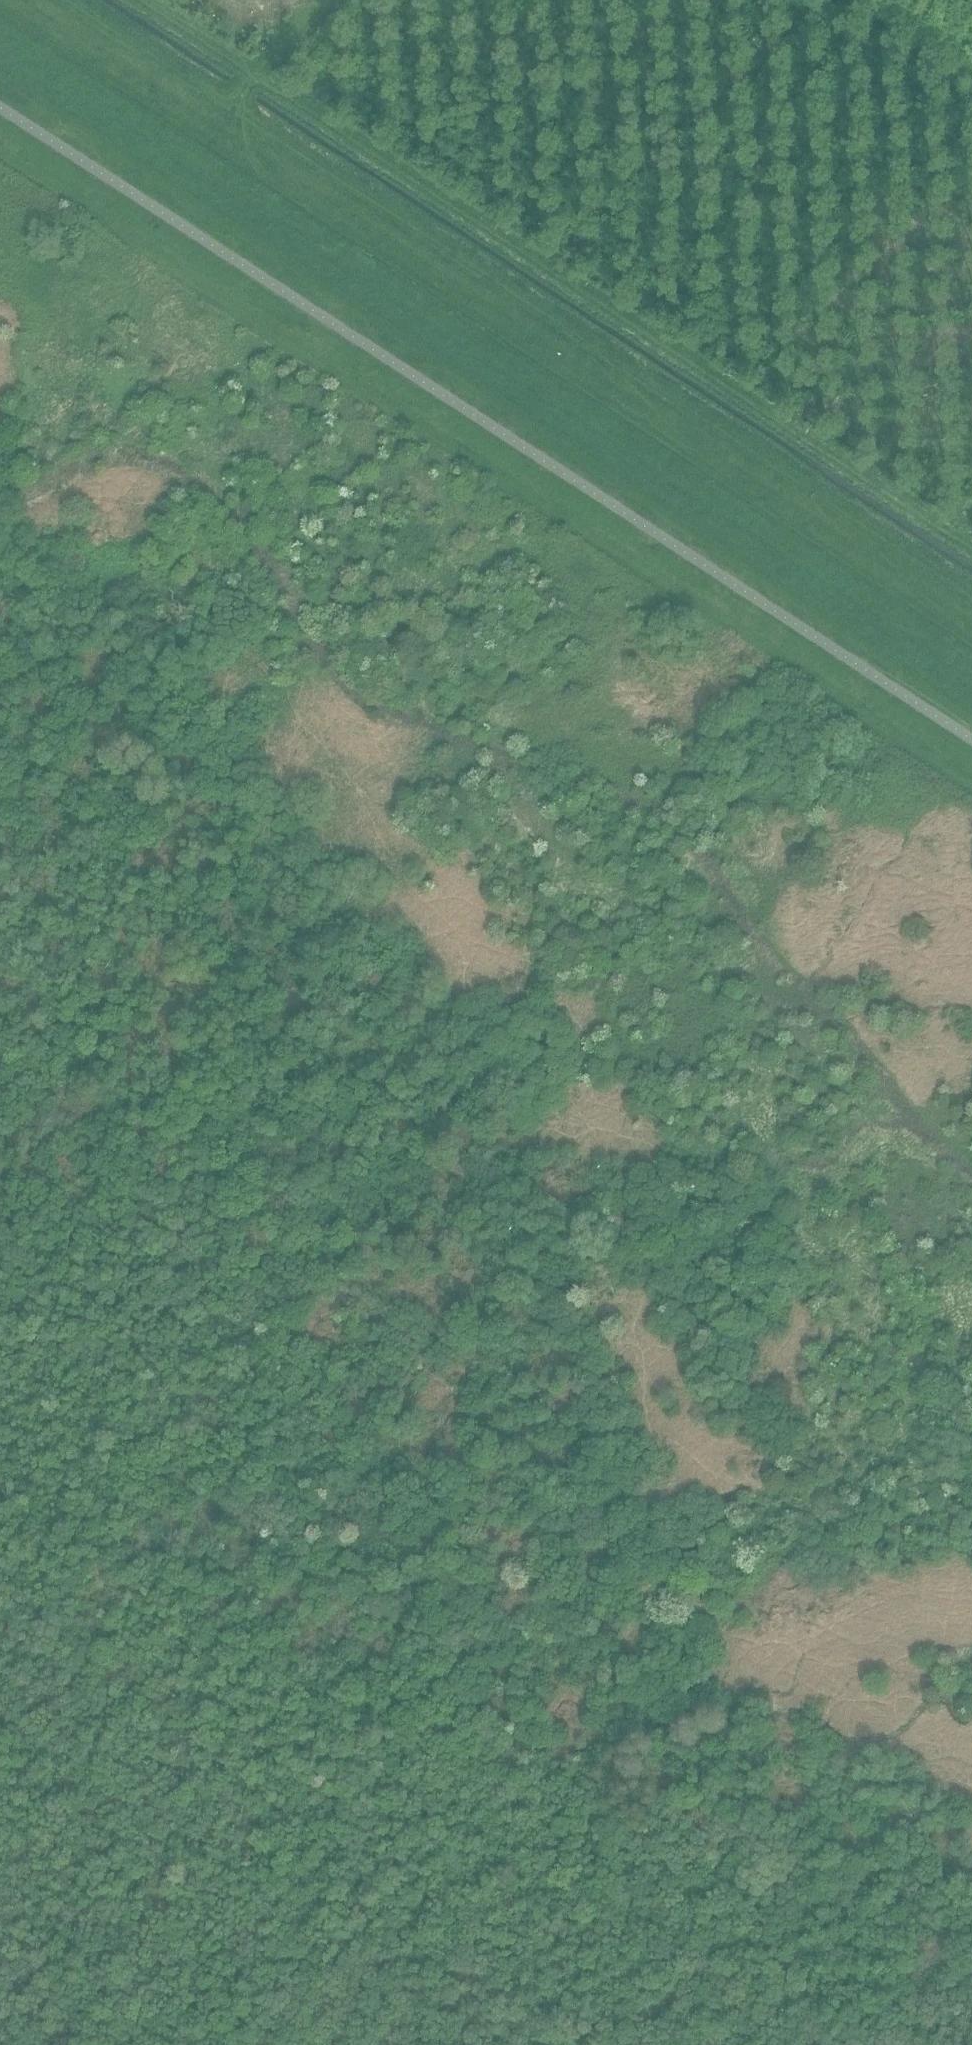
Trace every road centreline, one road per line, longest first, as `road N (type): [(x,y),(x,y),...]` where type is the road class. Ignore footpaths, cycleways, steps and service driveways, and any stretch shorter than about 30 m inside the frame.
road 1 (track): [(284,105),(388,0)]
road 2 (track): [(971,78),(856,0)]

